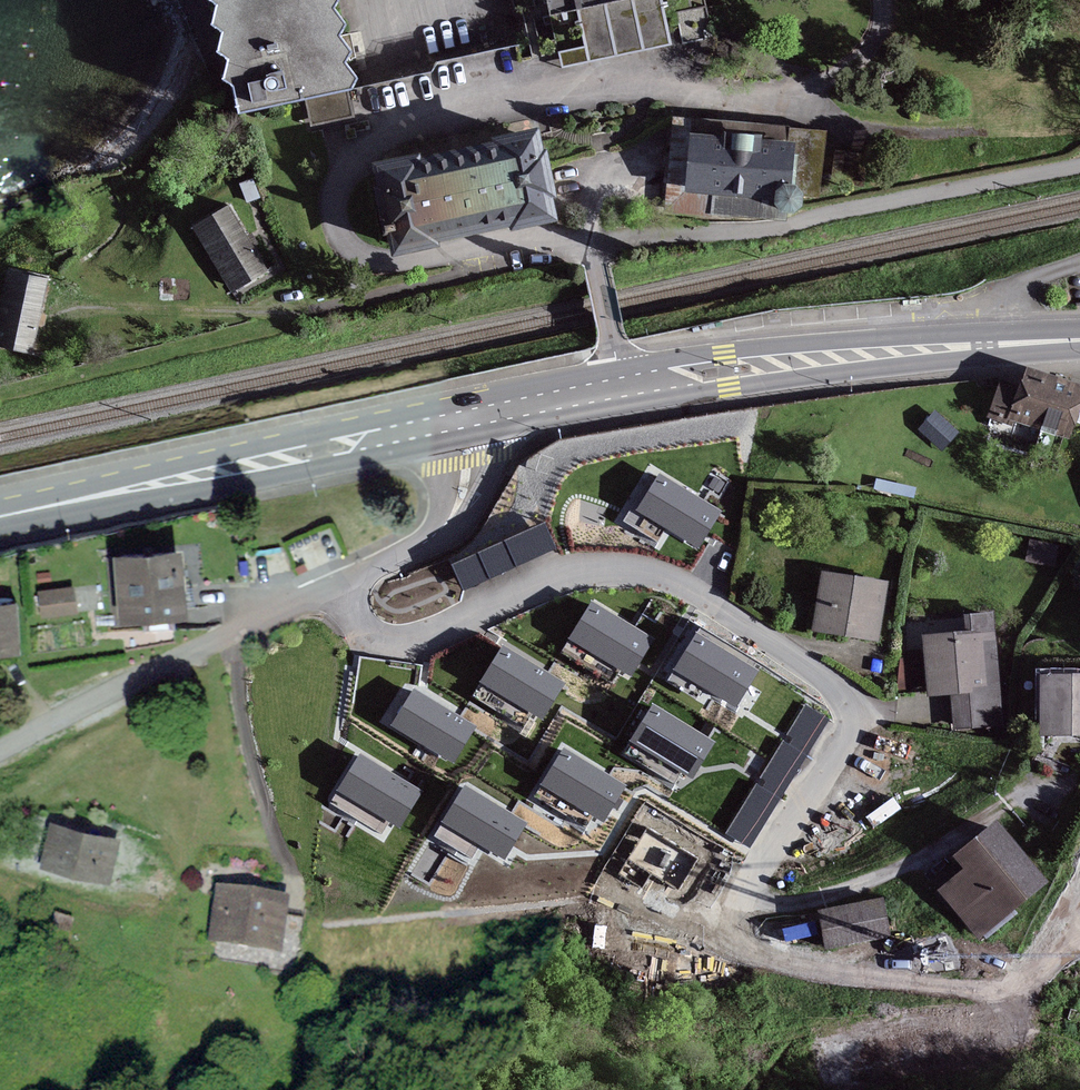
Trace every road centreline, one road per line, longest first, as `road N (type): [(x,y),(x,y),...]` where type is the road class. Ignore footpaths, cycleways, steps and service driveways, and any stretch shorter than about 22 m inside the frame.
road 1 (primary): [(1079,340),(727,369),(462,420)]
road 2 (residential): [(462,420),(465,480),(440,531),(417,548),(0,752)]
road 3 (primary): [(462,420),(0,518)]
road 4 (track): [(275,312),(270,327),(0,391)]

